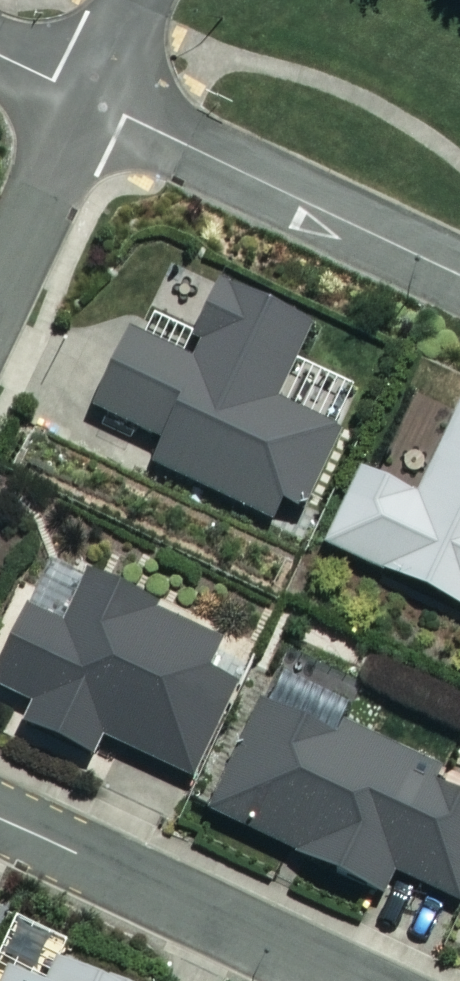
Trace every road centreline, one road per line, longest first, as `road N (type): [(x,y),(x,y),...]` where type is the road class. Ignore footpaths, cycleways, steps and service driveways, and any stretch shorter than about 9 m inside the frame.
road 1 (residential): [(459,275),(85,96)]
road 2 (residential): [(0,819),(337,980)]
road 3 (residential): [(85,96),(0,276)]

